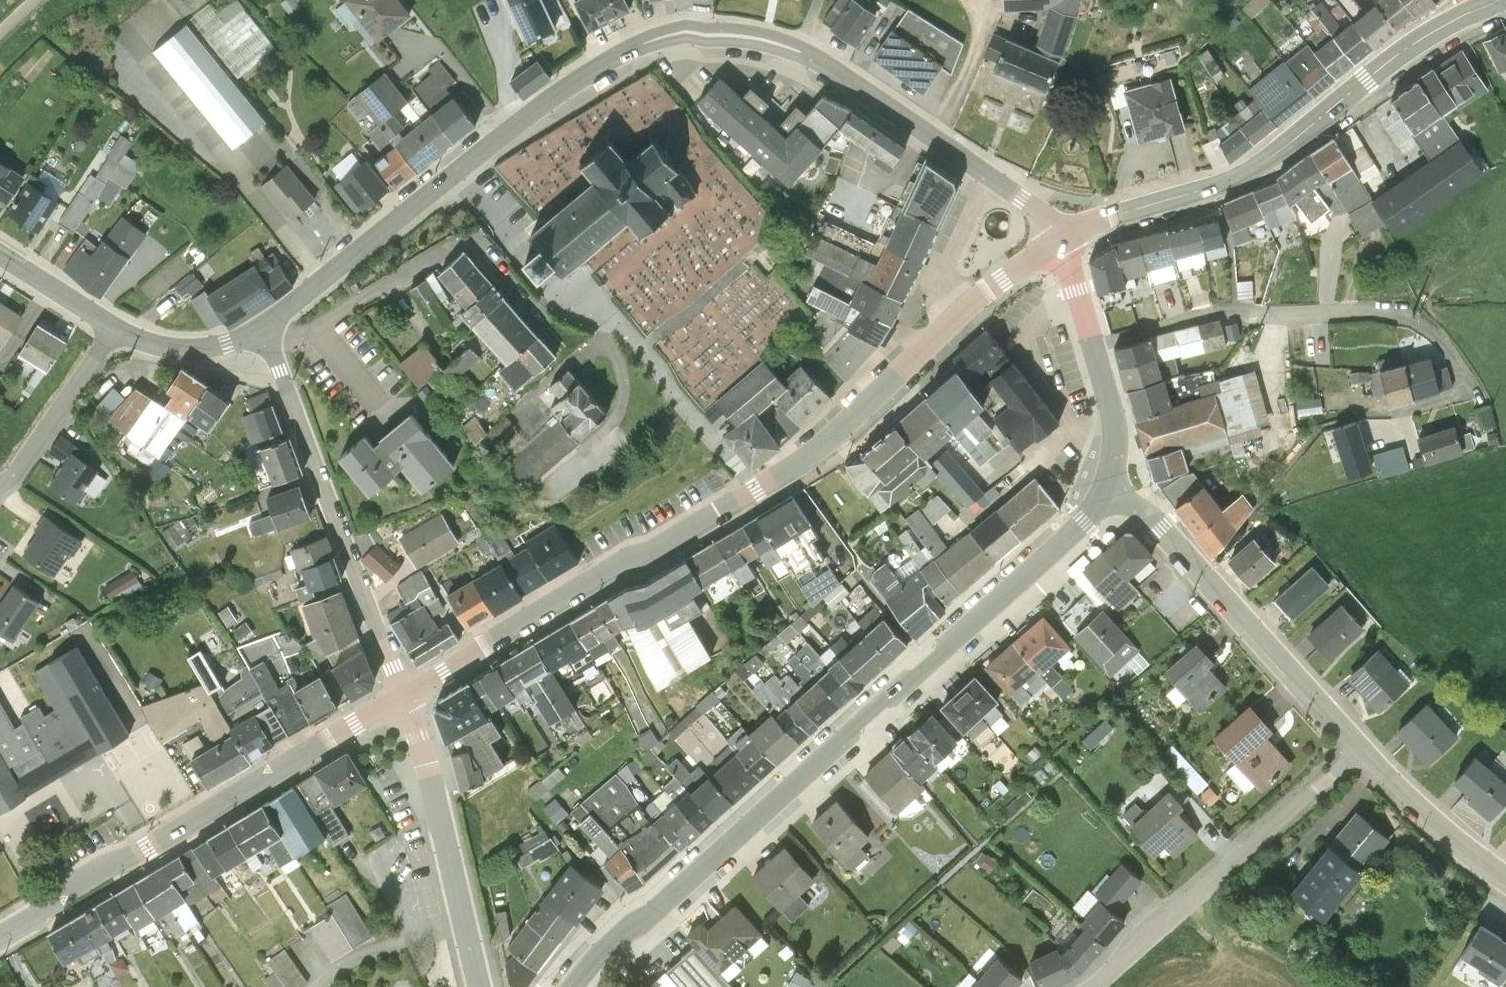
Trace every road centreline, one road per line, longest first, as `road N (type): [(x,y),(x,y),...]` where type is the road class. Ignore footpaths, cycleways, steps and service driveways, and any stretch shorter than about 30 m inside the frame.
road 1 (tertiary): [(243,383),(535,152),(581,119),(661,83),(753,84),(814,106),(984,225)]
road 2 (secondary): [(386,765),(785,521),(948,374)]
road 3 (tertiary): [(1109,532),(1071,579),(622,986)]
road 4 (secondary): [(1057,287),(1257,213),(1411,91),(1505,38)]
road 5 (secondary): [(6,986),(386,765)]
road 6 (residential): [(1090,398),(1208,365),(1372,362),(1414,370),(1442,392),(1479,452)]
road 7 (residential): [(386,765),(243,383)]
road 8 (residential): [(1109,532),(1367,804)]
road 9 (residential): [(1367,804),(1156,986)]
road 10 (residential): [(386,765),(411,833),(442,986)]
road 11 (residential): [(1367,804),(1505,928)]
road 12 (residential): [(92,382),(0,519)]
road 13 (residential): [(984,225),(936,326),(948,374)]
road 14 (tertiary): [(92,382),(119,394),(182,402),(243,383)]
road 15 (secondary): [(948,374),(1057,287)]
road 16 (tertiary): [(1090,398),(1113,496),(1109,532)]

